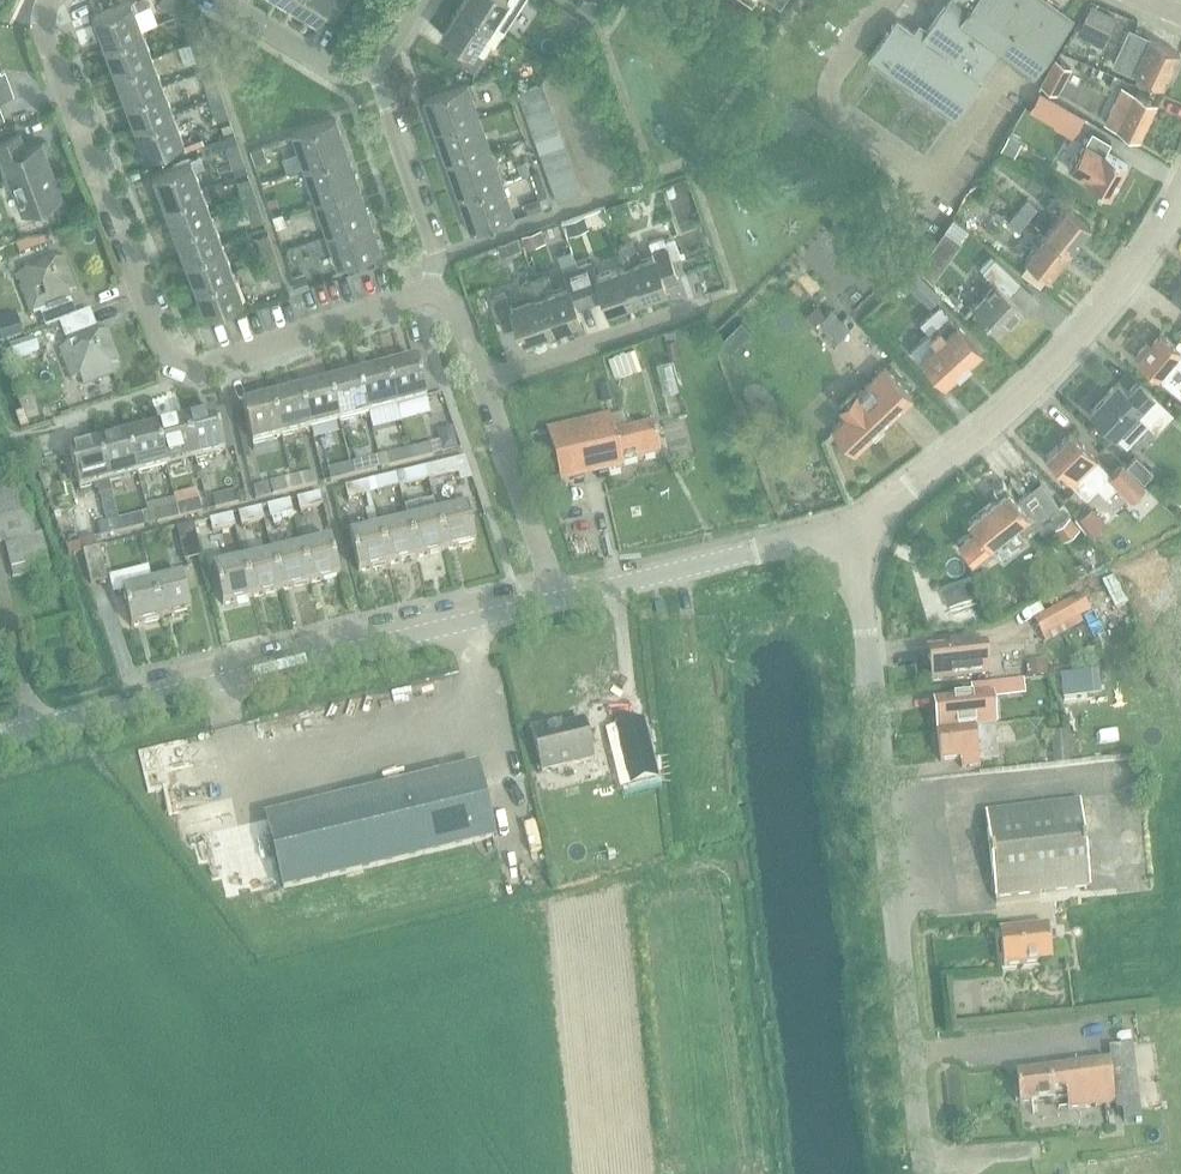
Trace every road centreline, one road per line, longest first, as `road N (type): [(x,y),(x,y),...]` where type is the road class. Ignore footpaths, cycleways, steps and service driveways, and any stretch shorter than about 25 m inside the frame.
road 1 (residential): [(925,1173),(855,583),(843,536)]
road 2 (tertiary): [(0,734),(559,601)]
road 3 (tertiary): [(843,536),(957,450),(1078,336),(1157,240),(1180,190)]
road 4 (residential): [(182,366),(163,347),(45,37),(46,0)]
road 5 (tertiary): [(559,601),(843,536)]
road 6 (residential): [(430,286),(182,366)]
road 7 (residential): [(559,601),(481,383)]
road 8 (residential): [(430,286),(437,254),(371,68)]
road 9 (residential): [(481,383),(693,308)]
road 10 (residential): [(371,68),(336,71),(221,0)]
road 11 (residential): [(51,425),(169,382),(182,366)]

